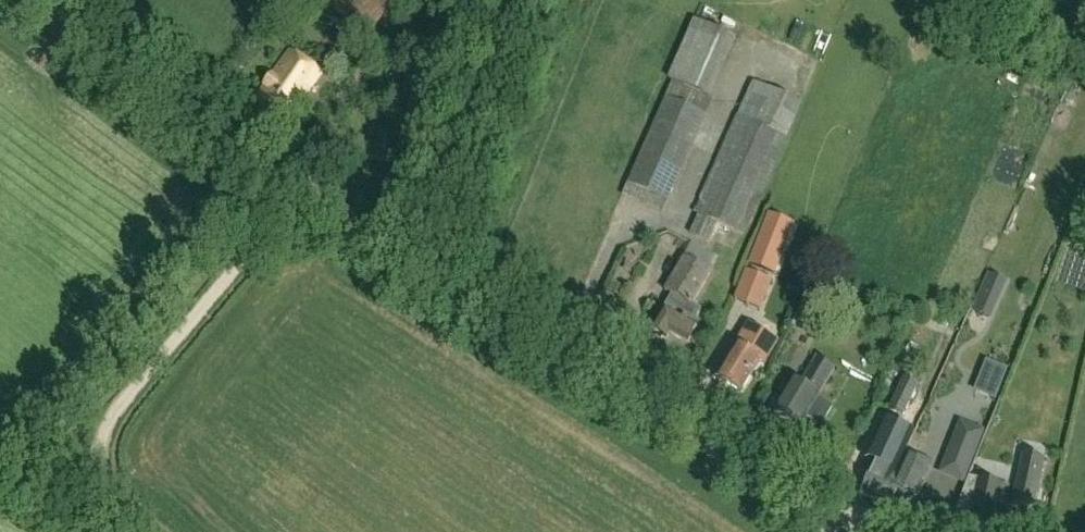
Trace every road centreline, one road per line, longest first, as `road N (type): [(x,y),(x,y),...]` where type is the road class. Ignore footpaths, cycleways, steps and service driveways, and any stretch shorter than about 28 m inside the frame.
road 1 (unclassified): [(849,531),(261,172),(30,0)]
road 2 (track): [(294,192),(105,429),(91,460),(99,486),(147,531)]

